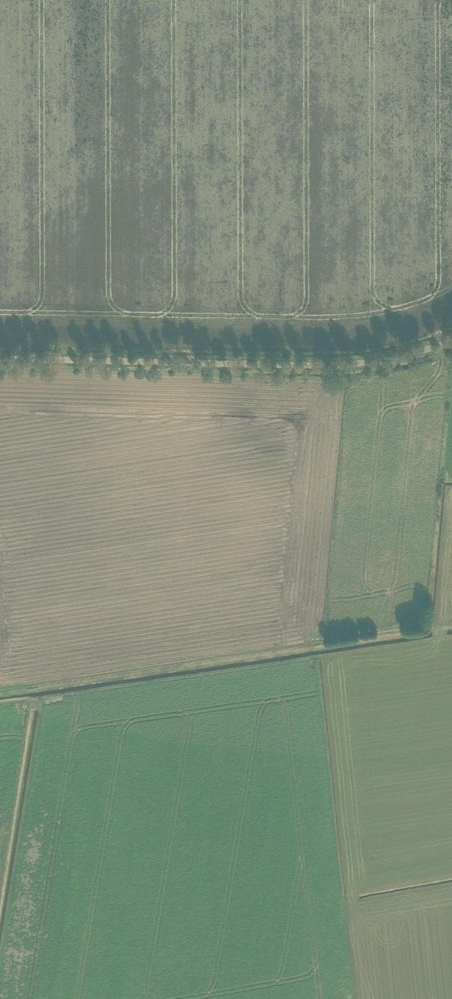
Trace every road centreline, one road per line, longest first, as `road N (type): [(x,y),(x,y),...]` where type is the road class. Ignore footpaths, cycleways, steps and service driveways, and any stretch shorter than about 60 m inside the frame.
road 1 (unclassified): [(451,340),(345,364),(0,358)]

